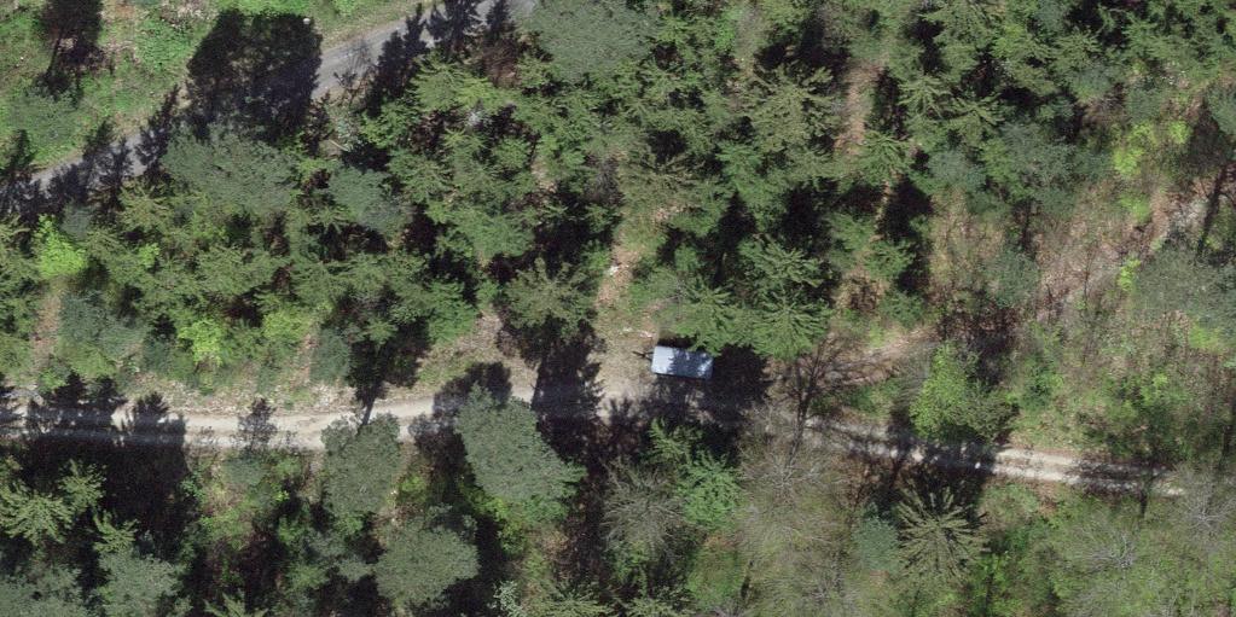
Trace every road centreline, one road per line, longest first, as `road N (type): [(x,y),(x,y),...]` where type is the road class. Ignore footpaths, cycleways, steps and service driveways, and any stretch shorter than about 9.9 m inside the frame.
road 1 (track): [(0,421),(287,431),(567,410),(730,411),(1086,469),(1235,483)]
road 2 (unclassified): [(558,0),(0,207)]
road 3 (track): [(1235,191),(1015,326),(945,353),(802,381),(730,411)]

